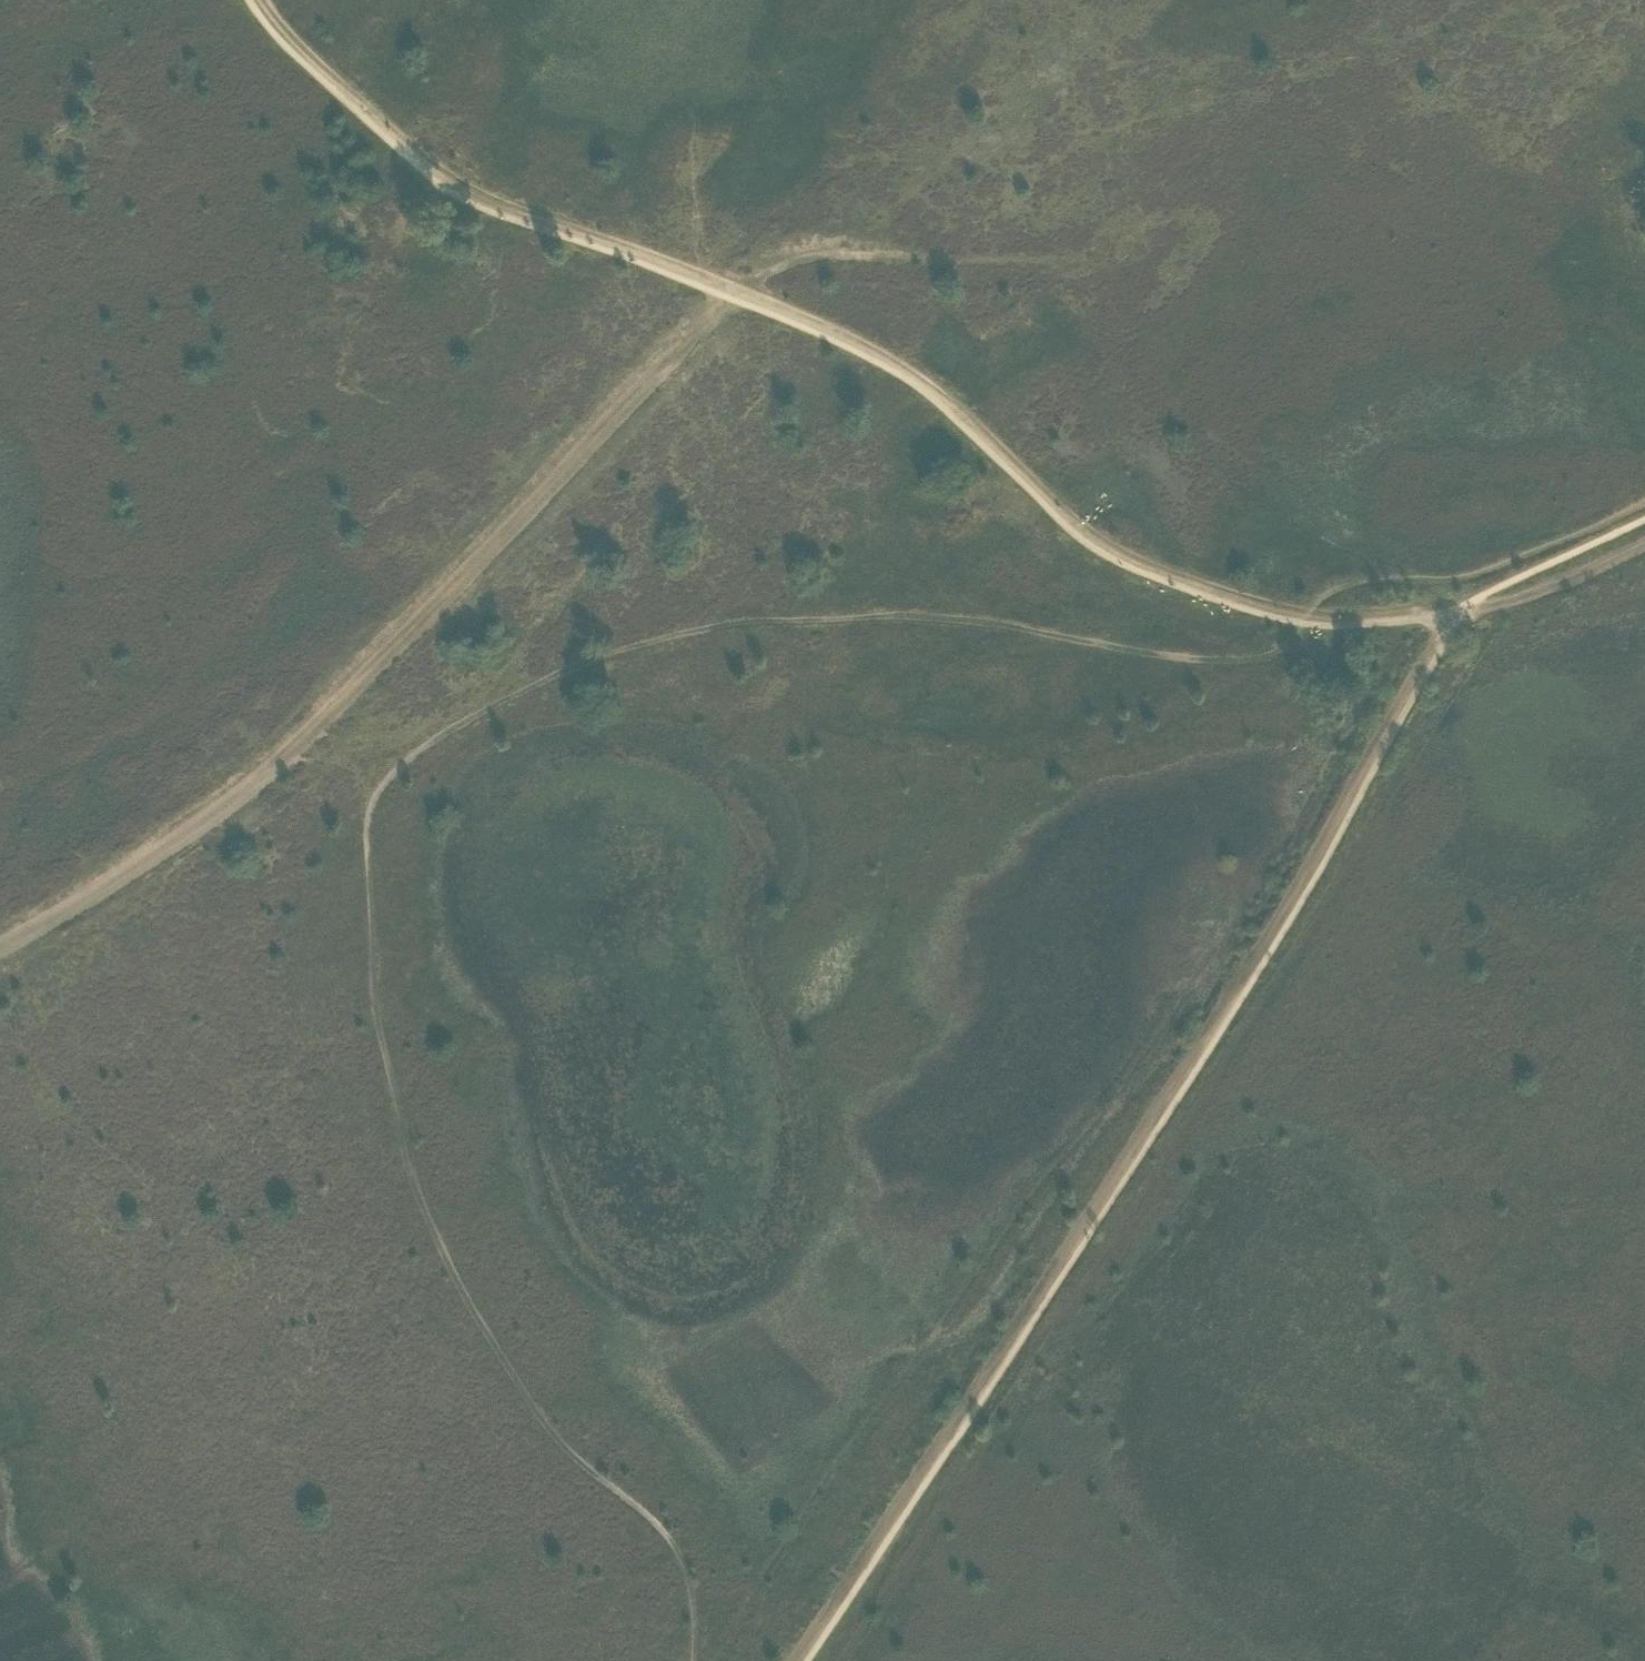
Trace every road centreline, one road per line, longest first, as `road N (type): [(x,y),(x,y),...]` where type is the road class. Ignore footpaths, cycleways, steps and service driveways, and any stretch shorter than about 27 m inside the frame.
road 1 (track): [(795,1660),(1230,998),(1431,654),(1433,614)]
road 2 (track): [(738,291),(339,701),(235,795),(0,944)]
road 3 (track): [(738,291),(821,326),(942,396),(1071,518),(1122,553),(1312,612),(1444,615)]
road 4 (track): [(261,0),(428,166),(466,190),(738,291)]
road 5 (track): [(1644,547),(1482,612),(1444,615)]

